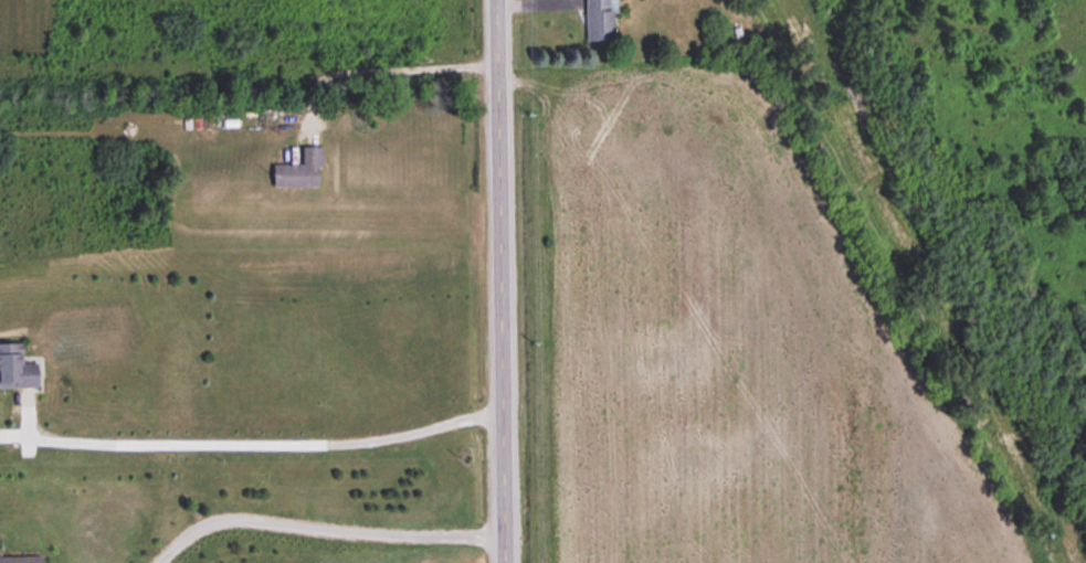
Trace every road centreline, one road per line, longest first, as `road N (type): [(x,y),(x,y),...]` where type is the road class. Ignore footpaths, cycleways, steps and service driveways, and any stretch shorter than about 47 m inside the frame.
road 1 (tertiary): [(504,562),(496,0)]

